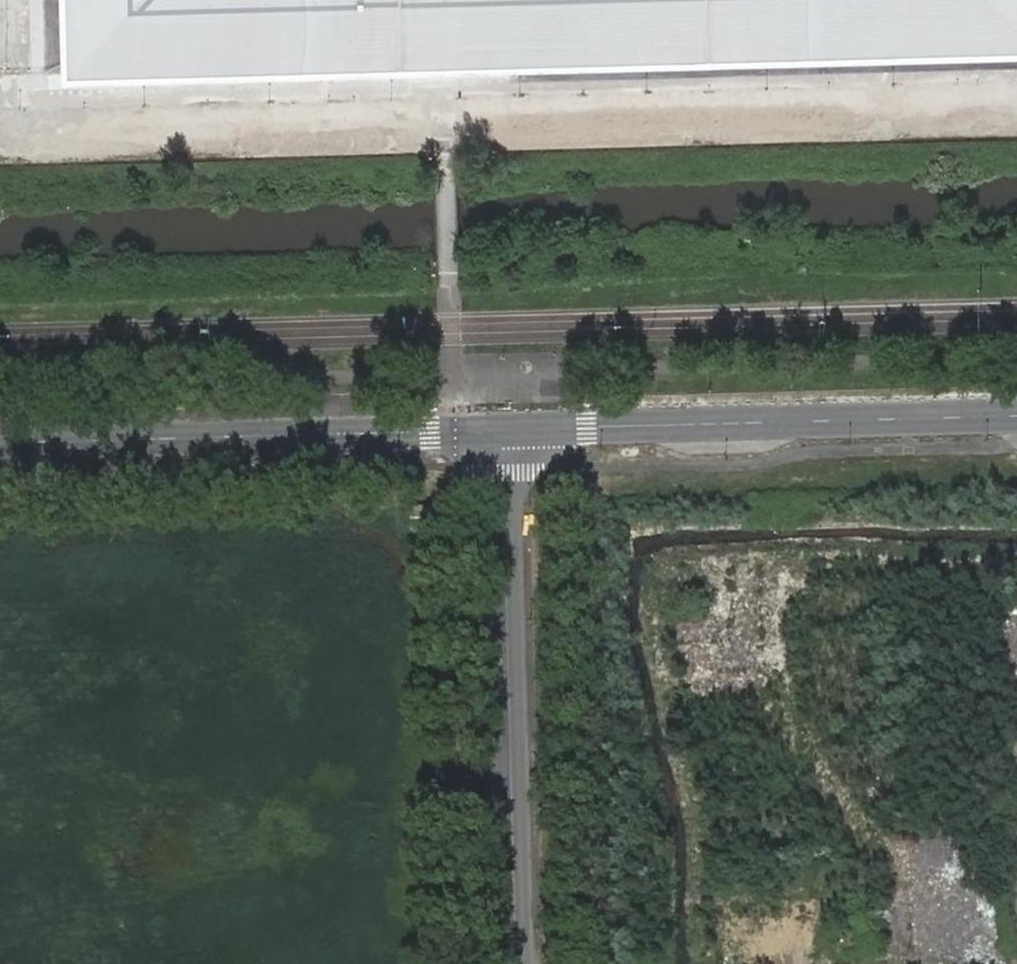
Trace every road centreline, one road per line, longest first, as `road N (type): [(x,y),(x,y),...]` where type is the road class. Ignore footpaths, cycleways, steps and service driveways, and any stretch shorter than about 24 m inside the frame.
road 1 (residential): [(508,431),(519,963)]
road 2 (unclassified): [(1016,417),(508,431)]
road 3 (unclassified): [(508,431),(0,444)]

